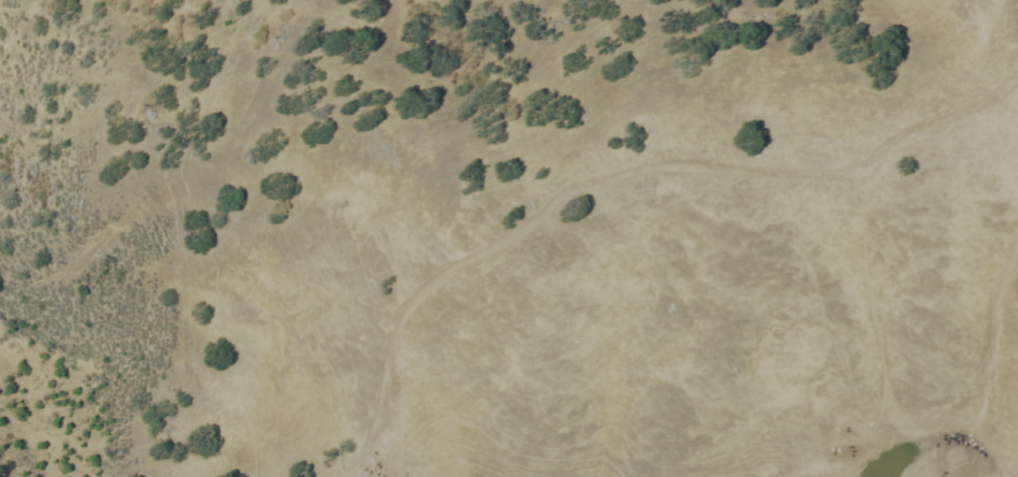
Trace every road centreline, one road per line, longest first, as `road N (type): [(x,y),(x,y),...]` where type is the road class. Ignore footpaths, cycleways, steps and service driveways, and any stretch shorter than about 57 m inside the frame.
road 1 (track): [(345,476),(368,450),(396,308),(466,258),(526,232),(563,191),(662,166),(817,172),(988,99),(1017,75)]

